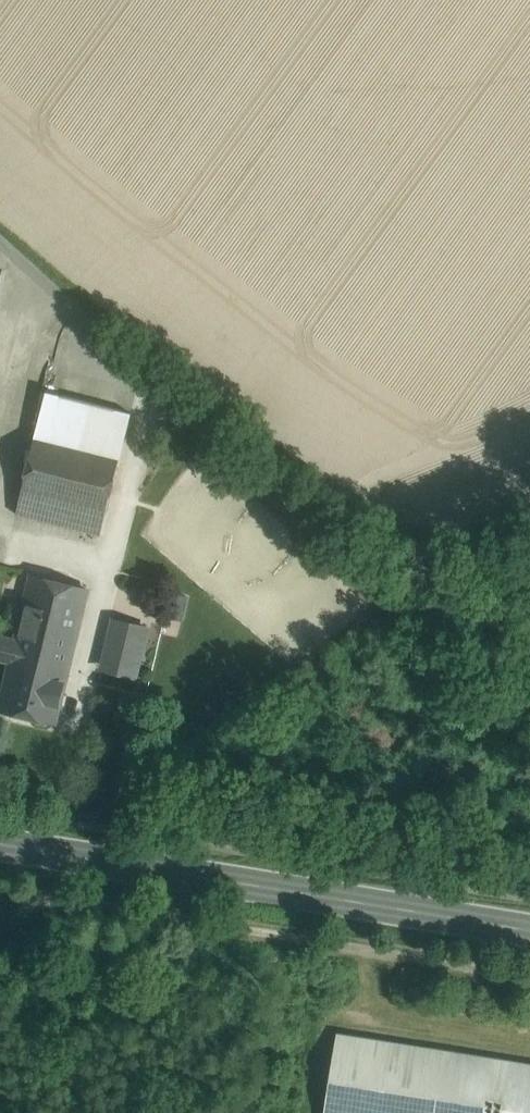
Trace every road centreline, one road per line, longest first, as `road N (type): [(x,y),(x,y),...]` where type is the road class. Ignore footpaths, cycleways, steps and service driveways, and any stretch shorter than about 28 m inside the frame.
road 1 (unclassified): [(529,686),(420,619),(0,245)]
road 2 (secondary): [(529,929),(0,841)]
road 3 (unclassified): [(76,908),(529,981)]

